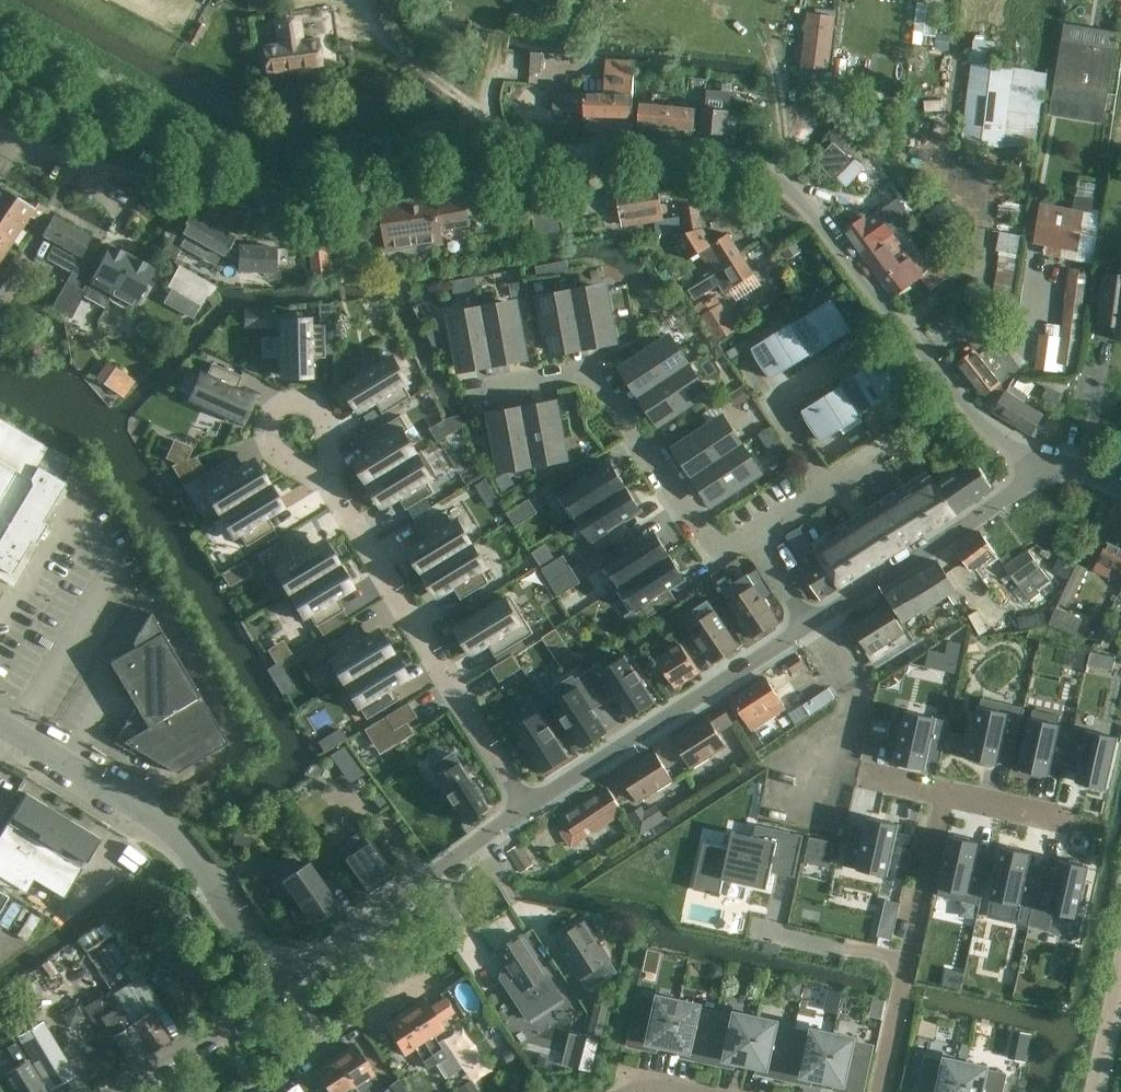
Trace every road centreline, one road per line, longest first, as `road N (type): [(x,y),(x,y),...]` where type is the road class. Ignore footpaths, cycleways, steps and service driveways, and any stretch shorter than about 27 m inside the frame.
road 1 (residential): [(1032,468),(986,433),(803,203),(752,166),(683,151),(645,153),(280,197),(225,184),(0,64)]
road 2 (residential): [(0,725),(165,824),(279,984)]
road 3 (residential): [(527,806),(327,482)]
road 4 (residential): [(751,530),(716,551),(588,368),(478,391)]
road 5 (residential): [(527,806),(812,626)]
road 6 (residential): [(279,984),(527,806)]
road 7 (residential): [(812,626),(996,502),(1032,468)]
road 8 (residential): [(751,530),(829,479),(747,357)]
road 9 (residential): [(327,482),(331,430),(324,413),(288,401),(265,418),(262,431),(271,451),(295,466)]
road 10 (residential): [(113,1091),(279,984)]
road 11 (residential): [(909,966),(947,793)]
road 12 (residential): [(947,793),(1075,822)]
road 13 (residential): [(882,1091),(909,966)]

